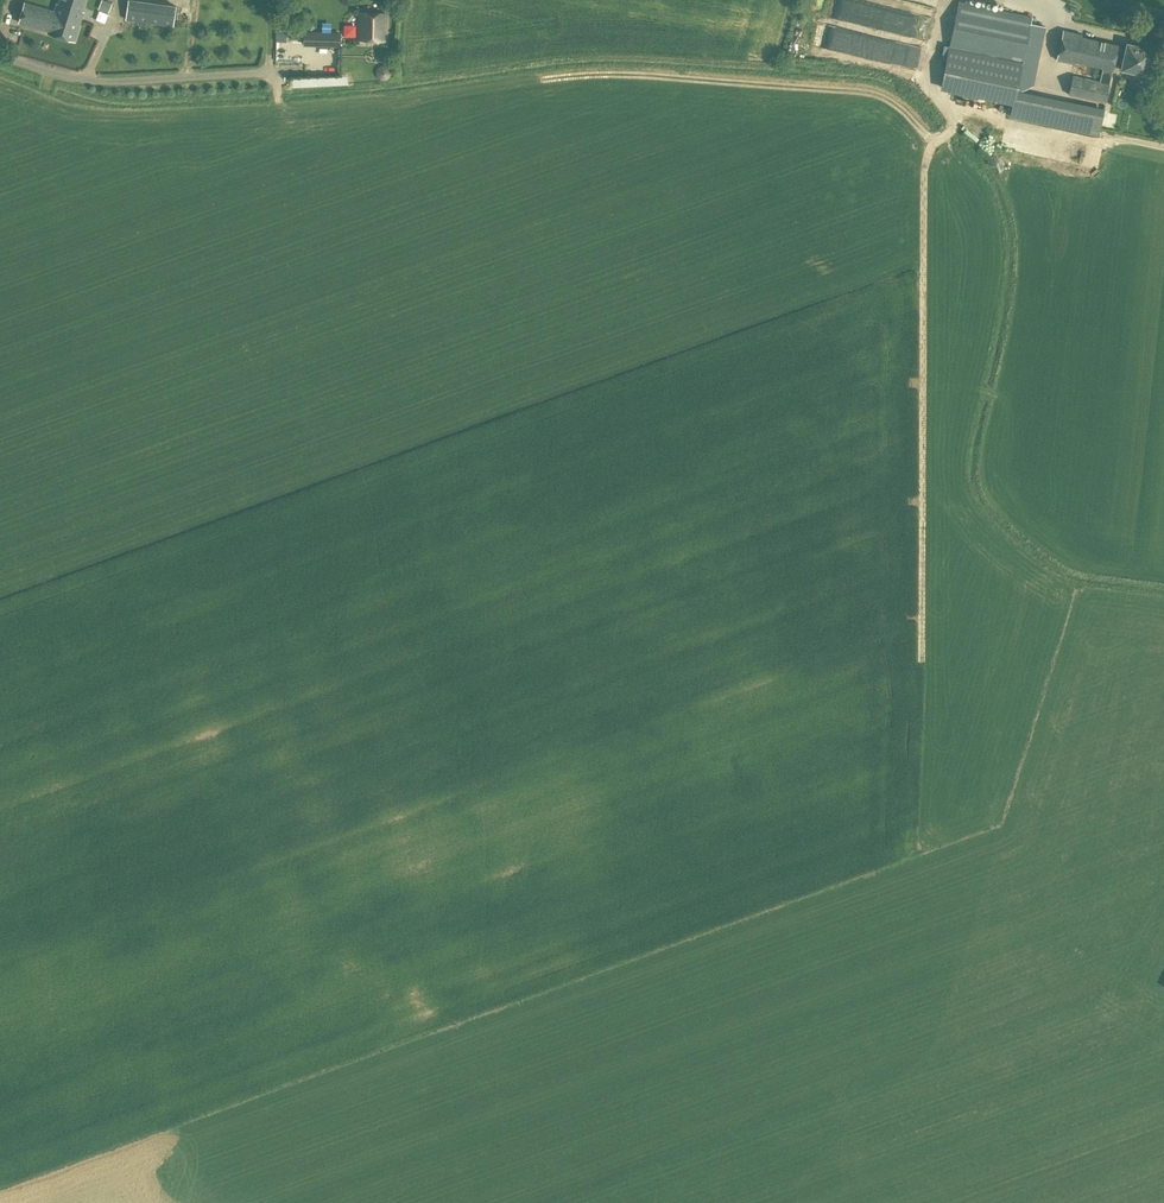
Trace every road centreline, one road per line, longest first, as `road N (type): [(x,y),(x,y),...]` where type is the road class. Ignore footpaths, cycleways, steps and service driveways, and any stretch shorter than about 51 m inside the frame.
road 1 (unclassified): [(337,68),(118,81),(0,56)]

